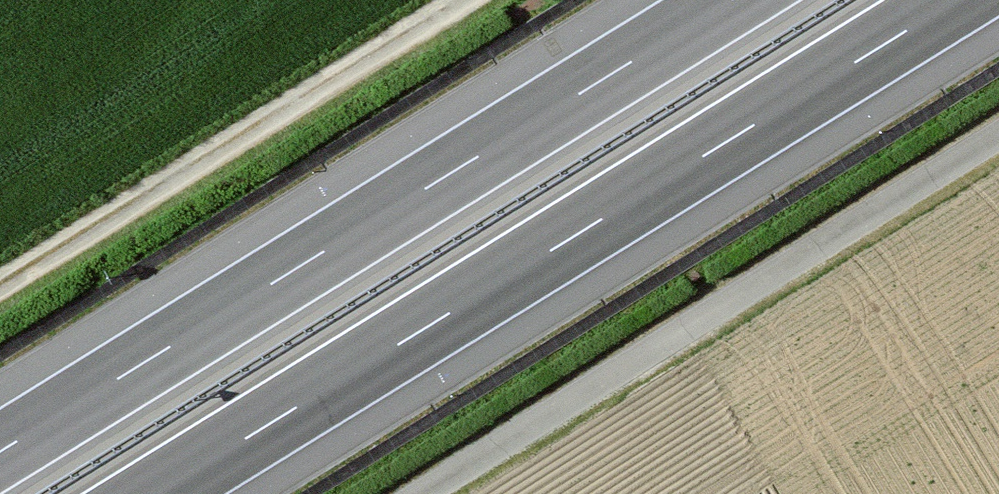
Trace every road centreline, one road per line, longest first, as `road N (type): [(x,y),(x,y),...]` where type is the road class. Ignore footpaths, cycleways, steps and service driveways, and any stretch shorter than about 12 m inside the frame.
road 1 (motorway): [(155,493),(955,0)]
road 2 (motorway): [(731,0),(0,451)]
road 3 (track): [(998,135),(424,493)]
road 4 (track): [(459,0),(0,284)]

